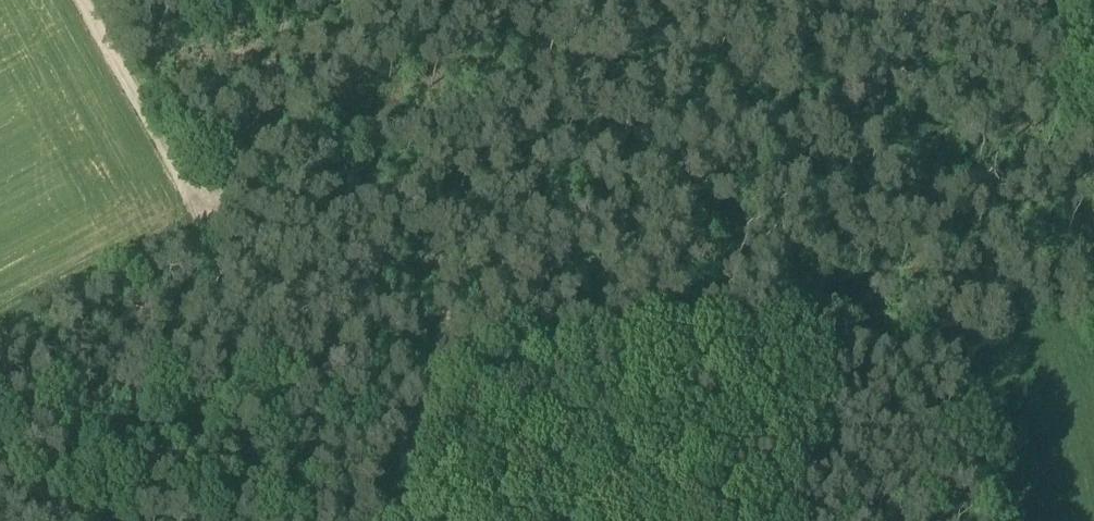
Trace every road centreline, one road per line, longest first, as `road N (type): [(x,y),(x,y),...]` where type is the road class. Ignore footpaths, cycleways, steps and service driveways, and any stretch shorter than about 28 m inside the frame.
road 1 (track): [(111,520),(211,226)]
road 2 (track): [(211,226),(87,0)]
road 3 (track): [(288,0),(211,226)]

